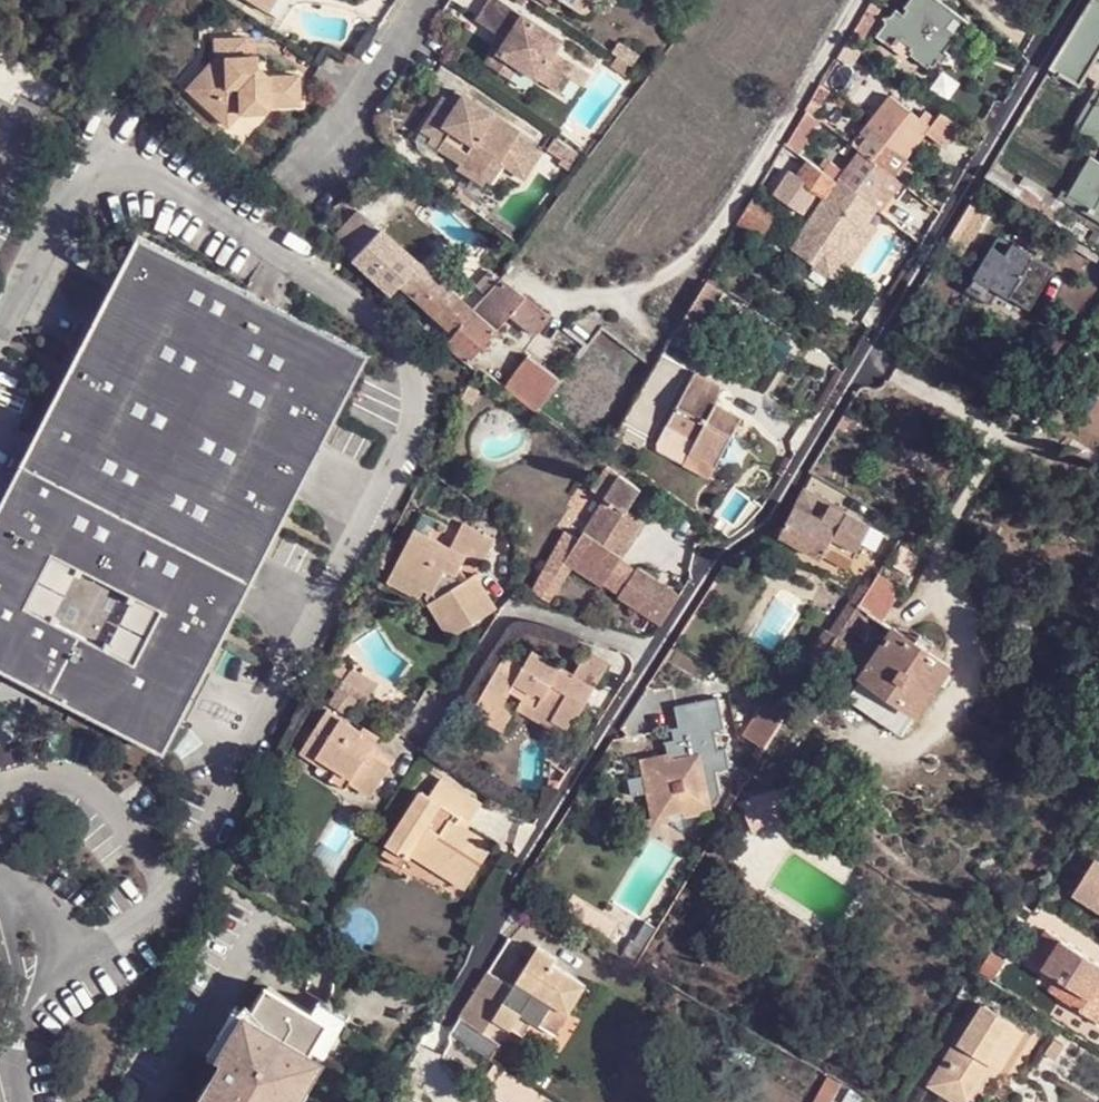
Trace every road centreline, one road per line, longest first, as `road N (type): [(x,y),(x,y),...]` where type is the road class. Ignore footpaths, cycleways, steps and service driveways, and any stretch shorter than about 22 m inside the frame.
road 1 (residential): [(738,544),(777,515),(1086,0)]
road 2 (residential): [(311,174),(425,0)]

